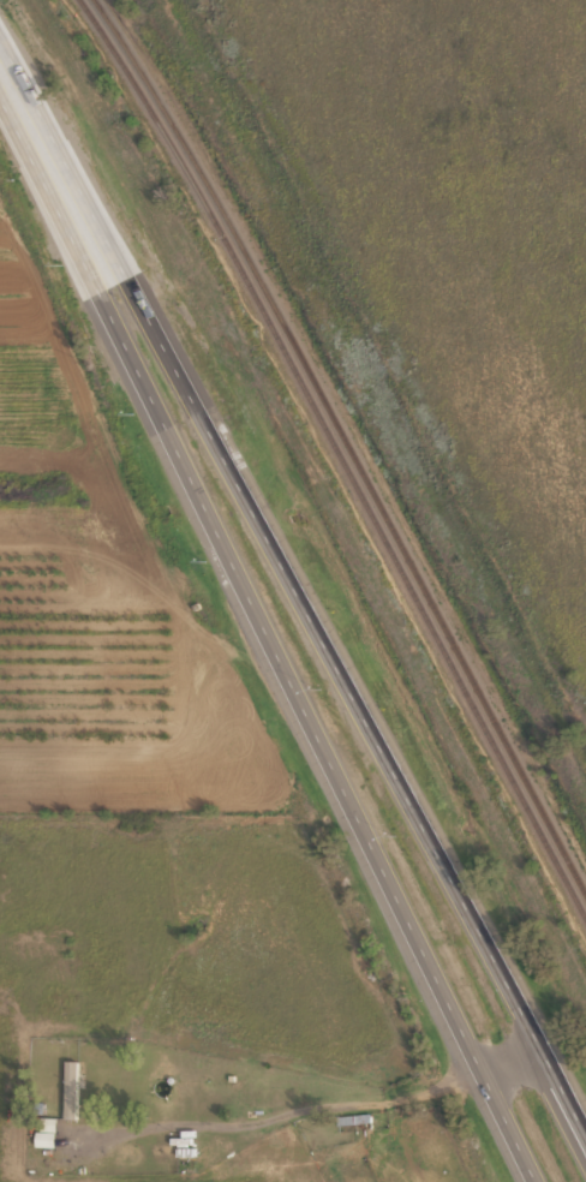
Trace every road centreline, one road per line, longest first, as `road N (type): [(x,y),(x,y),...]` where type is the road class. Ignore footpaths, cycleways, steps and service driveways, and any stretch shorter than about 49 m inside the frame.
road 1 (trunk): [(20,103),(88,258),(537,1181)]
road 2 (trunk): [(585,1111),(120,253),(20,103)]

